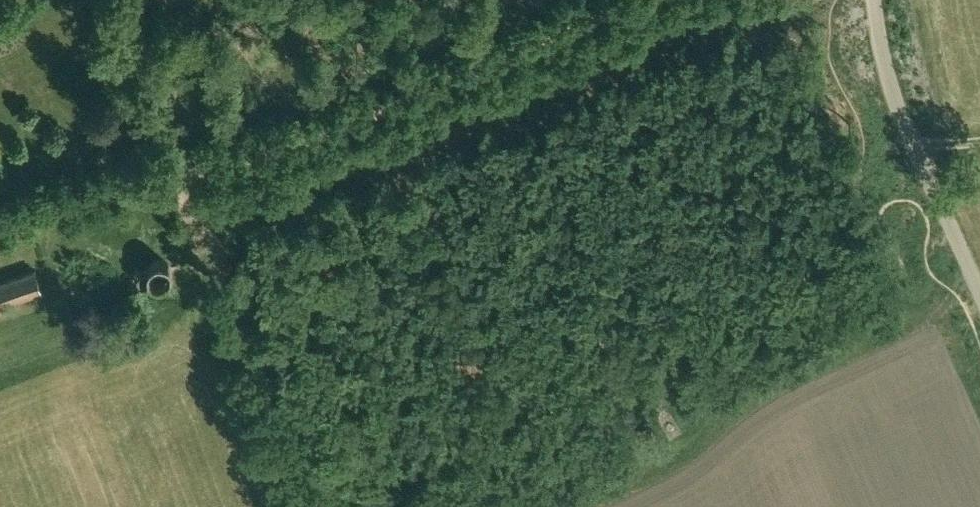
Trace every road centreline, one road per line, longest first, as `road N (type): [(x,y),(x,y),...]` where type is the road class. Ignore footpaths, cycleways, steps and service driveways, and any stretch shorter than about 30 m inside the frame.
road 1 (track): [(638,0),(356,117),(164,173)]
road 2 (unclassified): [(979,289),(900,113),(873,0)]
road 3 (track): [(164,173),(0,228)]

